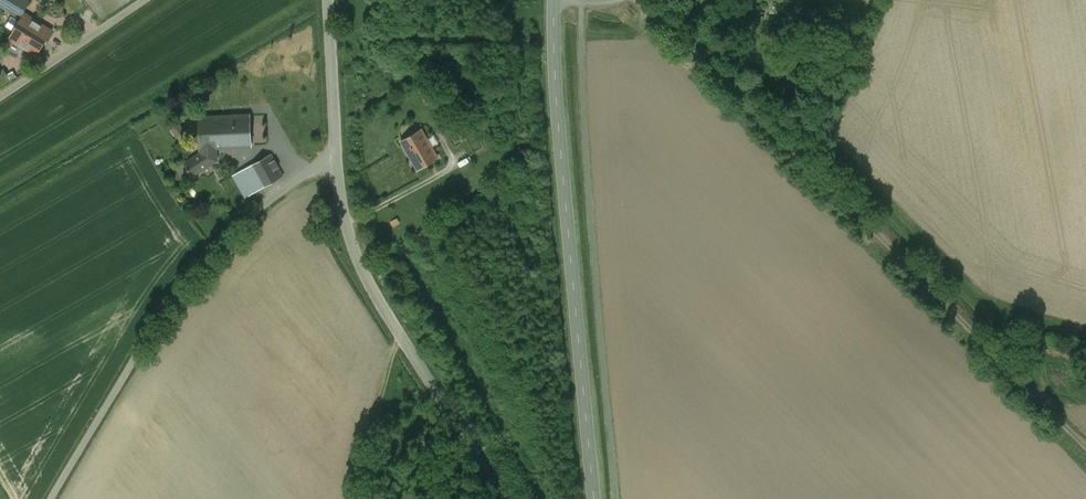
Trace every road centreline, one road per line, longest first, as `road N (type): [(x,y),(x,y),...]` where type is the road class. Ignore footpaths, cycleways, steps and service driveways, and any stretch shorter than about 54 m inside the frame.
road 1 (tertiary): [(596,498),(557,102),(554,0)]
road 2 (unclassified): [(335,158),(234,228),(175,293),(51,498)]
road 3 (unclassified): [(335,158),(358,262),(502,498)]
road 4 (unclassified): [(149,0),(0,98)]
road 5 (unclassified): [(328,0),(335,158)]

